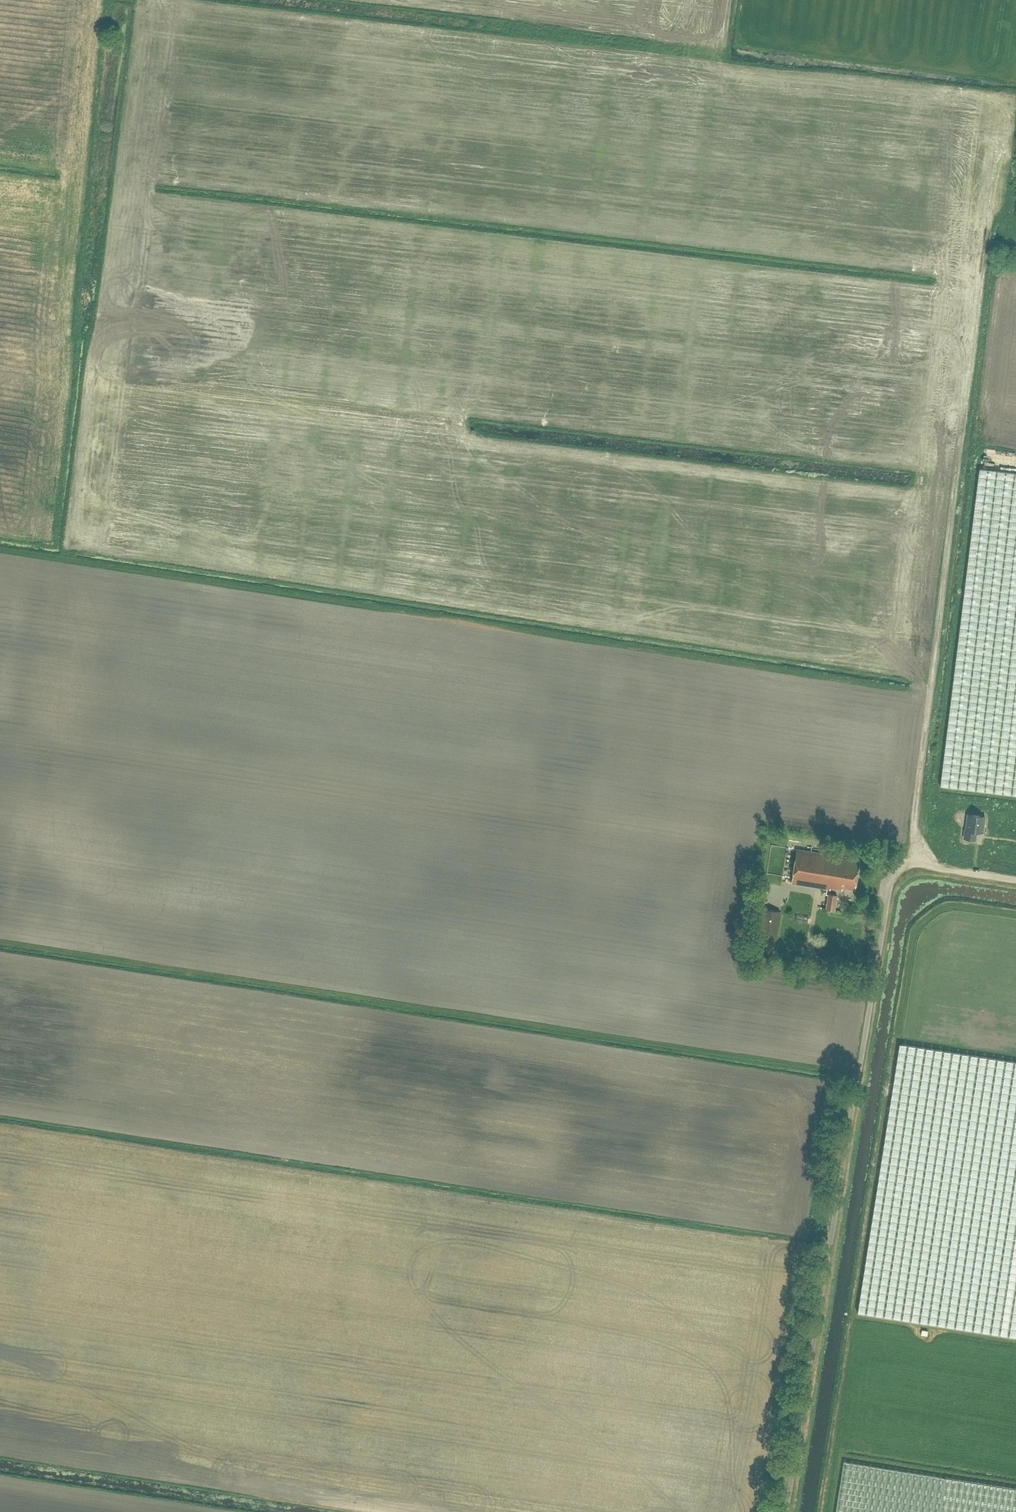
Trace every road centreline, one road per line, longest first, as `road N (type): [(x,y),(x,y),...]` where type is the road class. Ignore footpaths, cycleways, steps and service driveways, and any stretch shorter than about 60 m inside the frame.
road 1 (unclassified): [(785,1511),(896,869)]
road 2 (unclassified): [(1015,880),(912,864),(896,869)]

